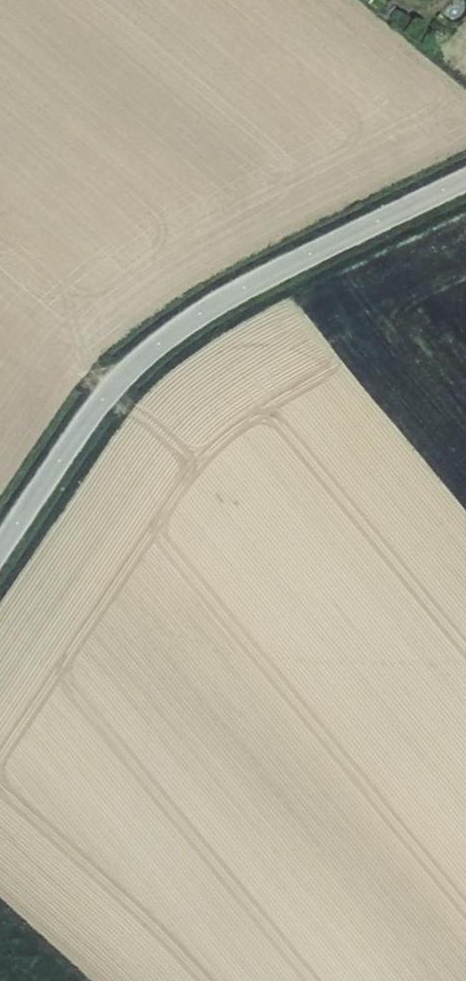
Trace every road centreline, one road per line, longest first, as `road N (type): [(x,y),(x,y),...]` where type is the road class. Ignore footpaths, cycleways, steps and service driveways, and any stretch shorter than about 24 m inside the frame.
road 1 (tertiary): [(0,551),(103,402),(160,343),(264,279),(465,181)]

